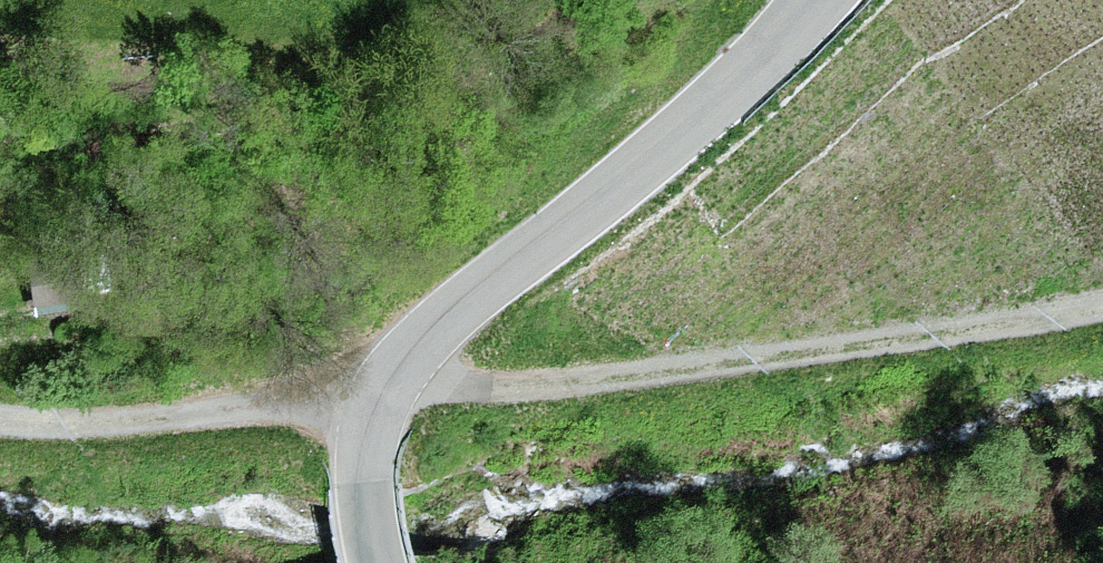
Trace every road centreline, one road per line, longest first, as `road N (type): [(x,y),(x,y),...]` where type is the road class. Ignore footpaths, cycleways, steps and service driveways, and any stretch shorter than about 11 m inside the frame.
road 1 (track): [(0,421),(100,422),(337,405),(426,388),(556,387),(1102,308)]
road 2 (tertiary): [(814,0),(725,93),(463,304),(402,366),(373,409),(364,448),(376,562)]

